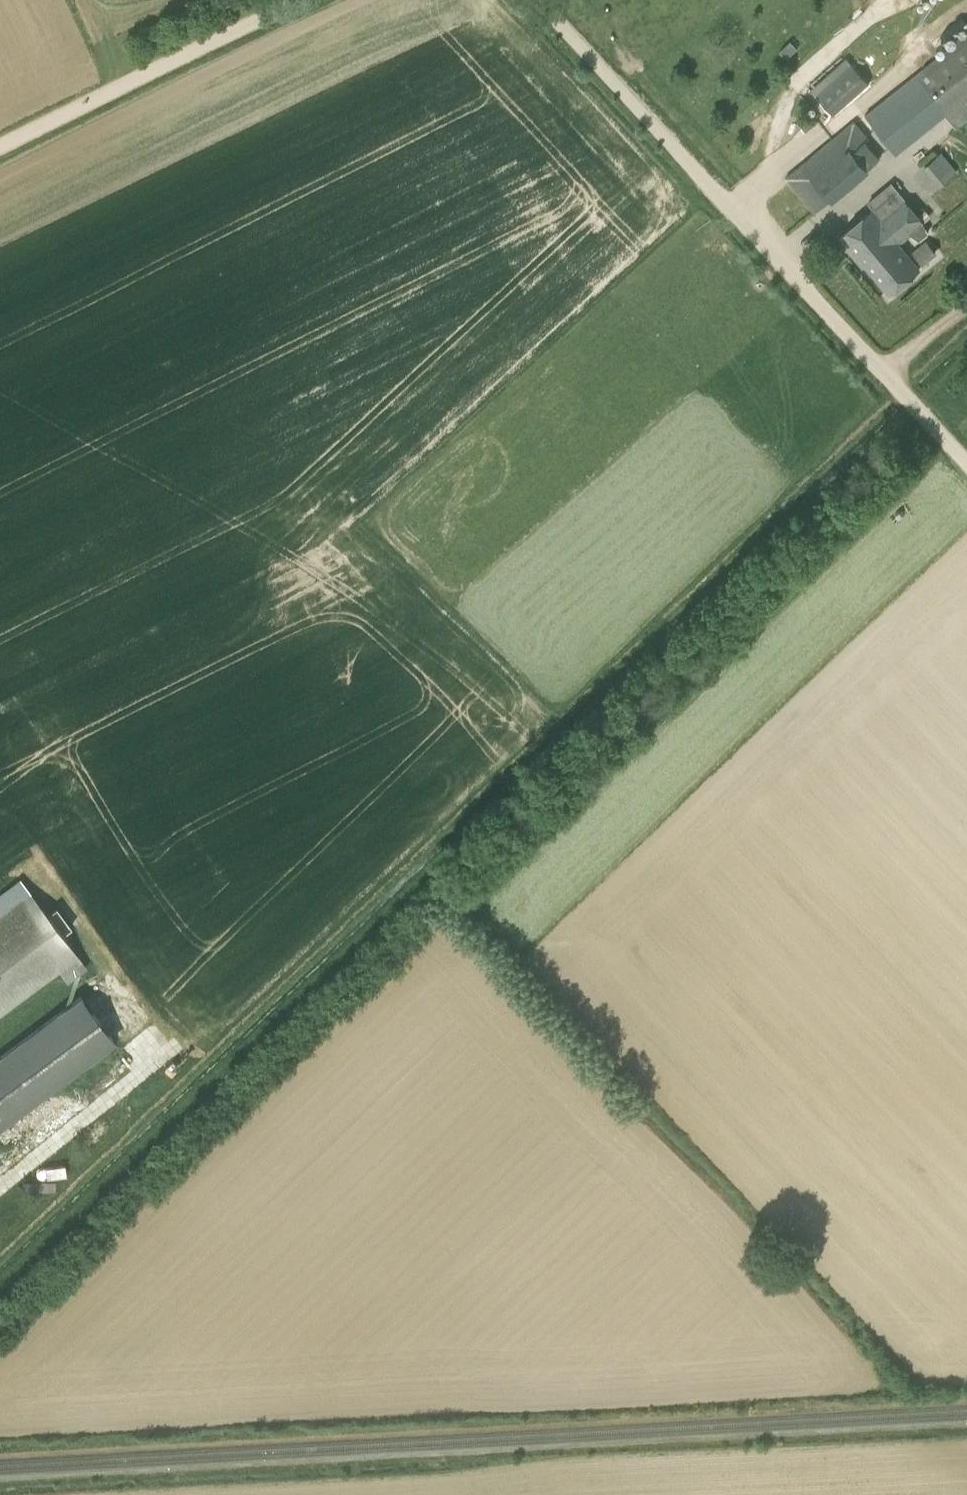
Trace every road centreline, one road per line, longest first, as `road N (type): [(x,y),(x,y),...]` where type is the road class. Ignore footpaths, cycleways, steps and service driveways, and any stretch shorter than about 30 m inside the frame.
road 1 (unclassified): [(966,460),(539,0)]
road 2 (unclassified): [(307,0),(0,147)]

